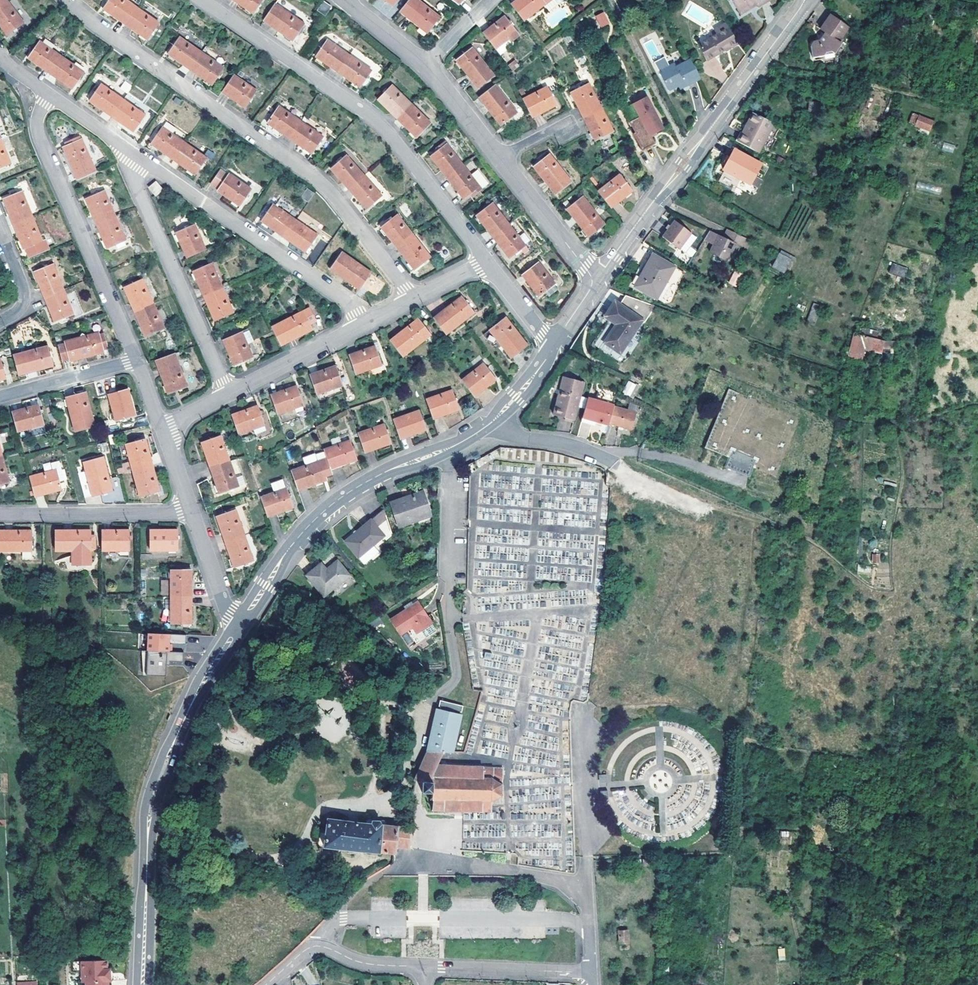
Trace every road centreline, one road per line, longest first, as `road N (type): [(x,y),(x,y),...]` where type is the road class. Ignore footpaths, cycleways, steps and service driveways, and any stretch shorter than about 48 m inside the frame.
road 1 (residential): [(413,299),(331,193),(63,0)]
road 2 (residential): [(487,262),(368,114),(203,0)]
road 3 (residential): [(143,984),(155,788),(200,687),(239,624)]
road 4 (residential): [(592,276),(809,0)]
road 5 (residential): [(239,624),(289,549),(348,493),(493,421)]
road 6 (residential): [(126,149),(357,312),(363,325)]
road 7 (residential): [(51,94),(37,138),(136,360)]
road 8 (residential): [(232,392),(129,172),(126,149)]
road 9 (residential): [(194,513),(0,513)]
road 10 (residential): [(268,984),(313,946),(371,964),(423,967)]
road 11 (residential): [(423,967),(590,971)]
road 12 (residential): [(592,276),(500,156)]
road 13 (residential): [(232,392),(363,325)]
road 14 (residential): [(0,397),(136,360)]
road 15 (residential): [(493,421),(612,463)]
road 16 (residential): [(194,513),(239,624)]

